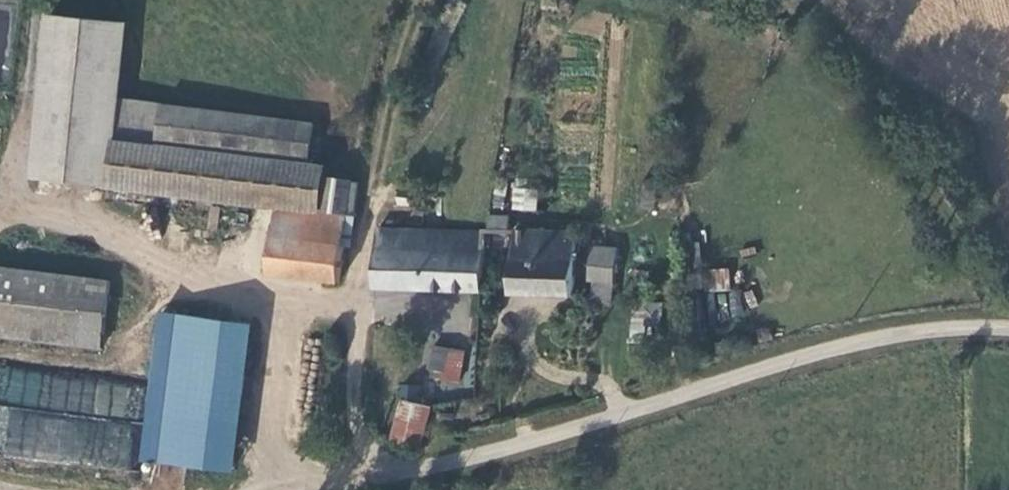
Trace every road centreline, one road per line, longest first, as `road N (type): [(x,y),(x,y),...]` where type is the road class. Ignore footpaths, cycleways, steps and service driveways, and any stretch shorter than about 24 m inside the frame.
road 1 (unclassified): [(349,394),(368,443),(393,460),(447,461),(786,360),(1008,323)]
road 2 (track): [(902,101),(1008,323)]

